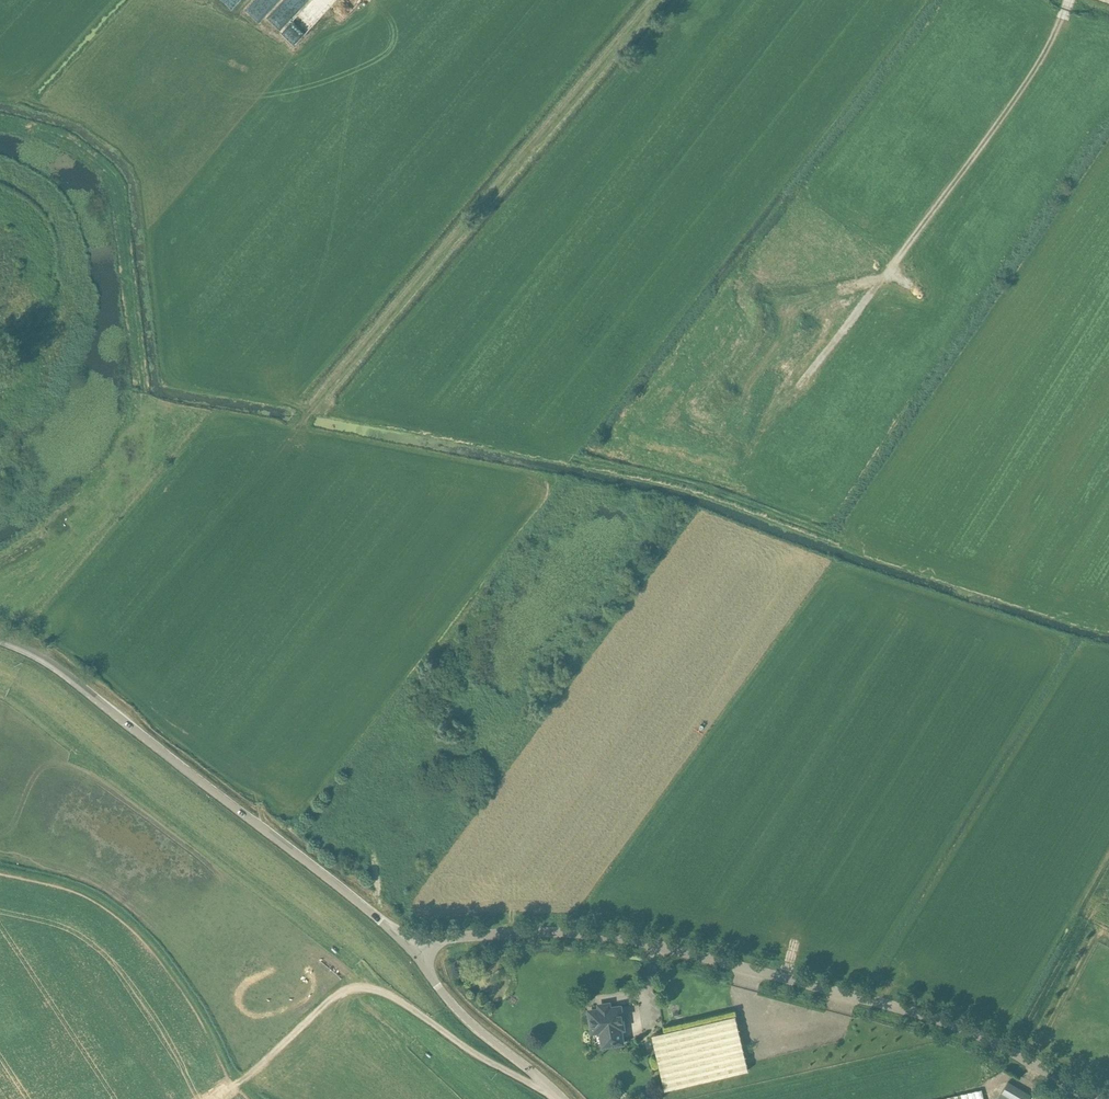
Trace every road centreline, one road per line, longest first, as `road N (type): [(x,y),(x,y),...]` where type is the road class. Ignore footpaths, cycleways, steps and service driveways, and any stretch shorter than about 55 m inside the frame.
road 1 (tertiary): [(1097,1098),(957,1026),(655,944),(584,933),(407,942)]
road 2 (tertiary): [(407,942),(77,684),(0,641)]
road 3 (track): [(452,1038),(391,995),(345,990),(214,1098)]
road 4 (tertiary): [(562,1098),(457,1010),(407,942)]
road 5 (track): [(558,1098),(452,1038)]

